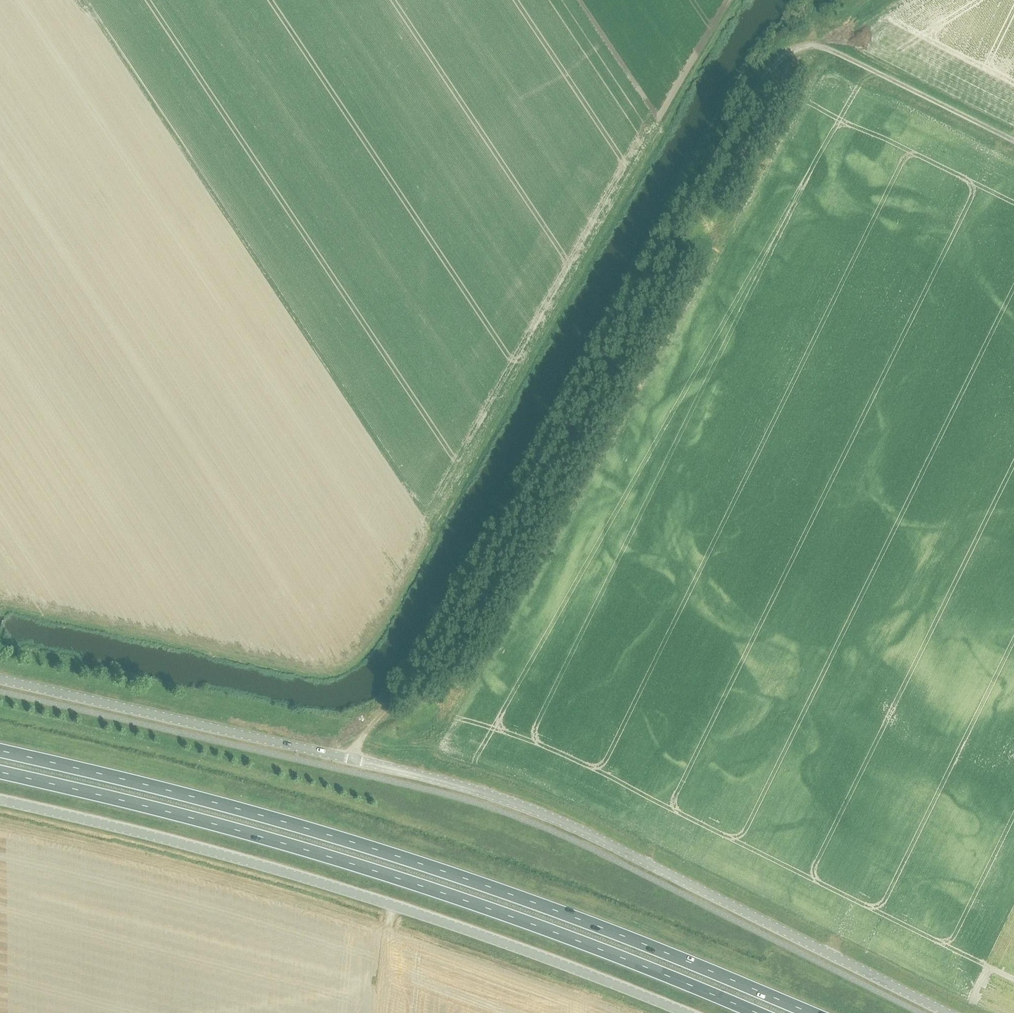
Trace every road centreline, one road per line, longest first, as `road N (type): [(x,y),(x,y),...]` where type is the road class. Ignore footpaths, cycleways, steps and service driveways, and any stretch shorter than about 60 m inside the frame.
road 1 (unclassified): [(957,1012),(492,794),(0,680)]
road 2 (track): [(353,760),(376,722),(424,673),(772,63),(794,49),(832,54)]
road 3 (trunk): [(811,1012),(587,921),(405,858),(0,752)]
road 4 (trunk): [(0,771),(354,865),(758,1012)]
road 5 (unclassified): [(0,798),(352,891),(685,1012)]
road 6 (unclassified): [(1013,144),(832,54)]

